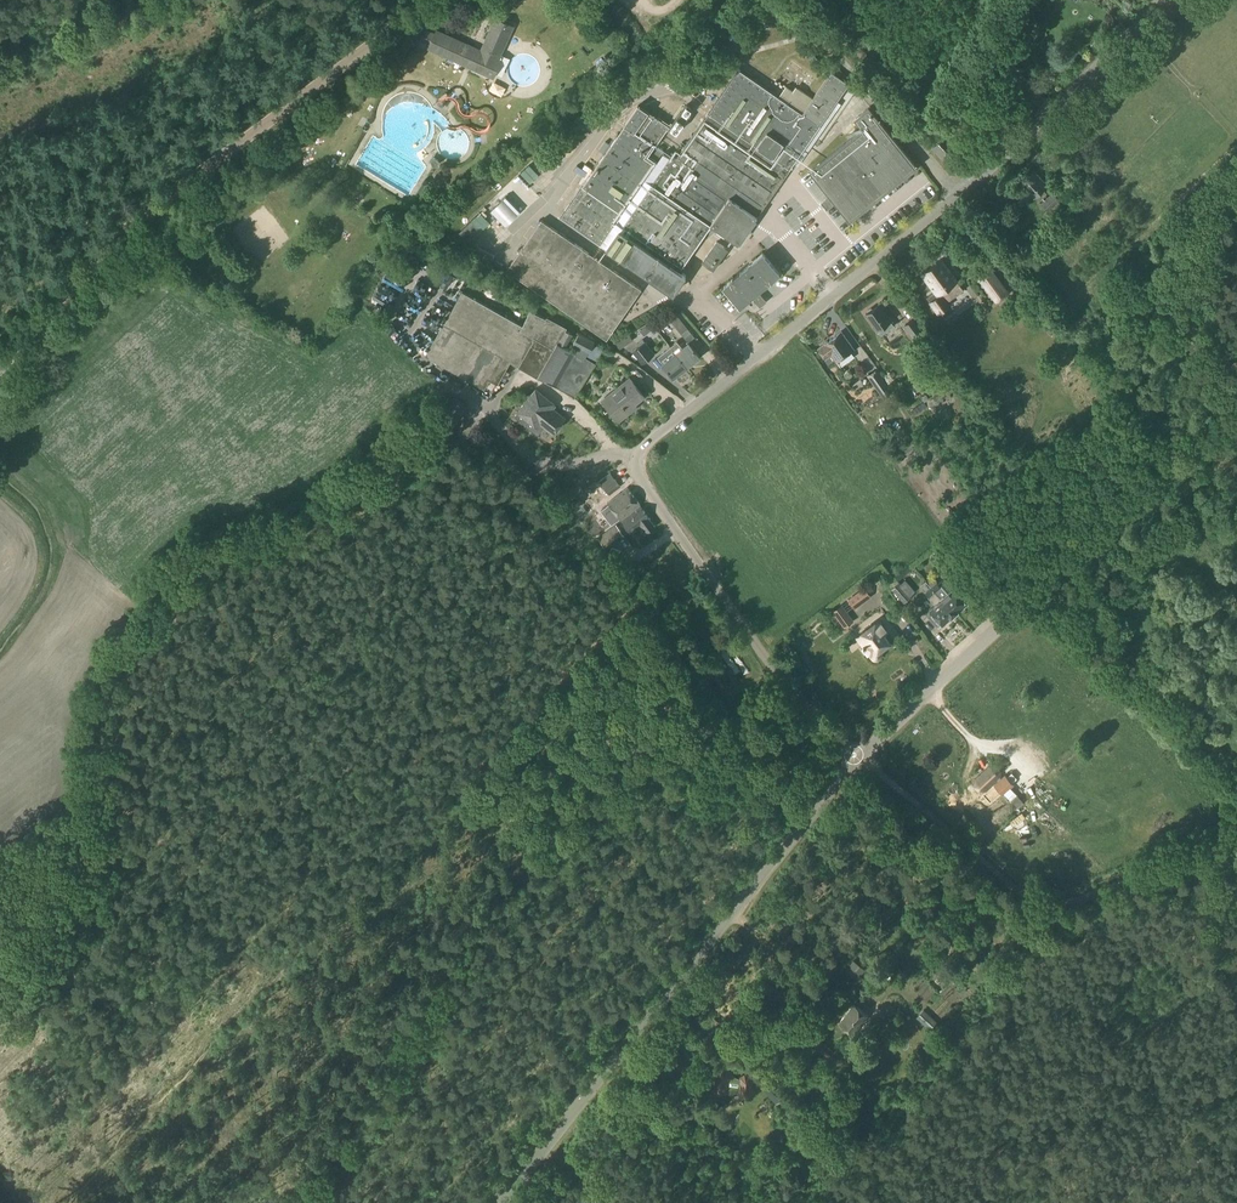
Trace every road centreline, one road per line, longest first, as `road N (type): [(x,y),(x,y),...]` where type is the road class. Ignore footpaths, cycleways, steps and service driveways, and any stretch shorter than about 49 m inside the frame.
road 1 (unclassified): [(860,757),(785,687),(647,489),(639,453),(958,194)]
road 2 (track): [(42,1202),(565,651)]
road 3 (unclassified): [(501,1202),(860,757)]
road 4 (unclassified): [(0,369),(141,216),(428,0)]
road 5 (unclassified): [(860,757),(1236,420)]
road 6 (track): [(860,757),(1020,892),(1049,903),(1079,899),(1236,836)]
road 7 (unclassified): [(958,194),(1162,0)]
road 8 (unclassified): [(958,194),(788,0)]
road 9 (track): [(906,134),(1002,0)]

